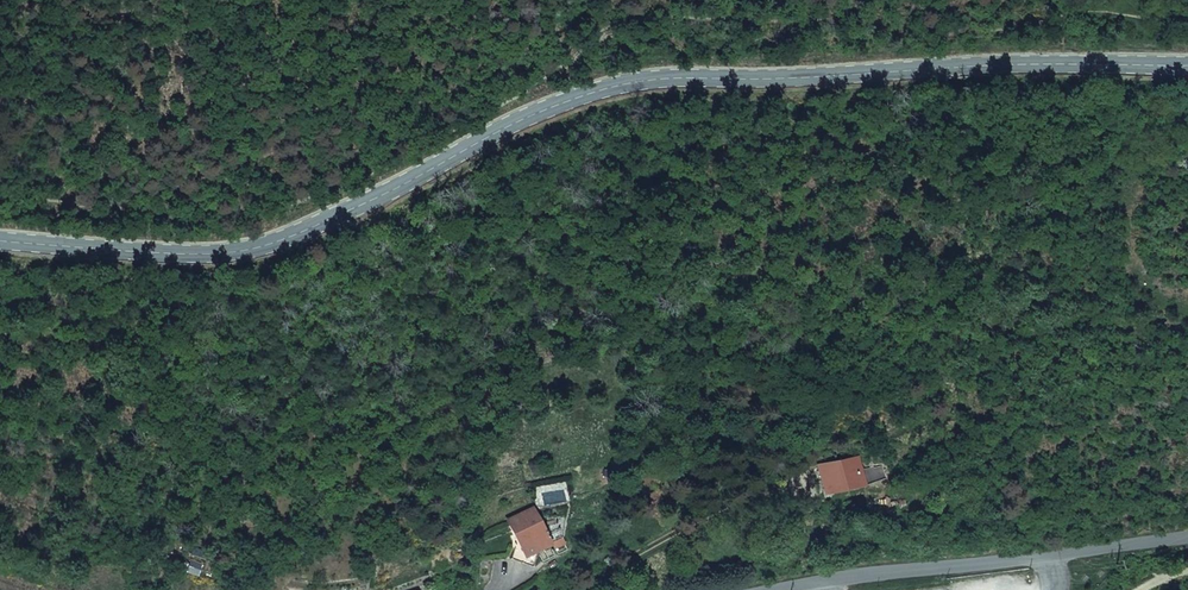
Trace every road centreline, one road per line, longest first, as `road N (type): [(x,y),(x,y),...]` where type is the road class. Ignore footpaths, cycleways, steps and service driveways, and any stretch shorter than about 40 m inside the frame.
road 1 (secondary): [(0,241),(209,255),(268,244),(562,102),(661,79),(1187,65)]
road 2 (tertiary): [(774,589),(1187,537)]

